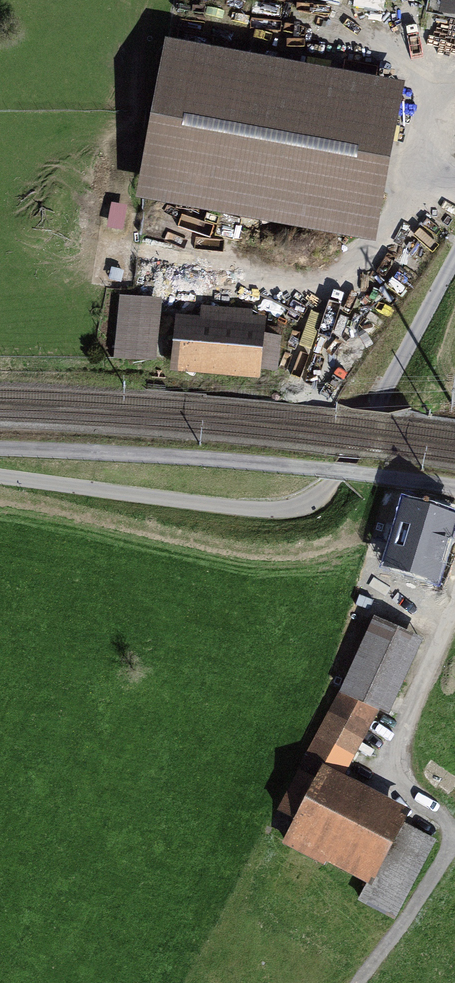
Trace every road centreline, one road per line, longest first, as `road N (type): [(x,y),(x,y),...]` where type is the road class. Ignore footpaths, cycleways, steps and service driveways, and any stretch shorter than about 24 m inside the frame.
road 1 (track): [(454,256),(373,410),(309,504),(225,505),(0,474)]
road 2 (track): [(454,486),(241,462),(0,451)]
road 3 (track): [(356,982),(448,855),(447,830),(387,783),(454,607)]

